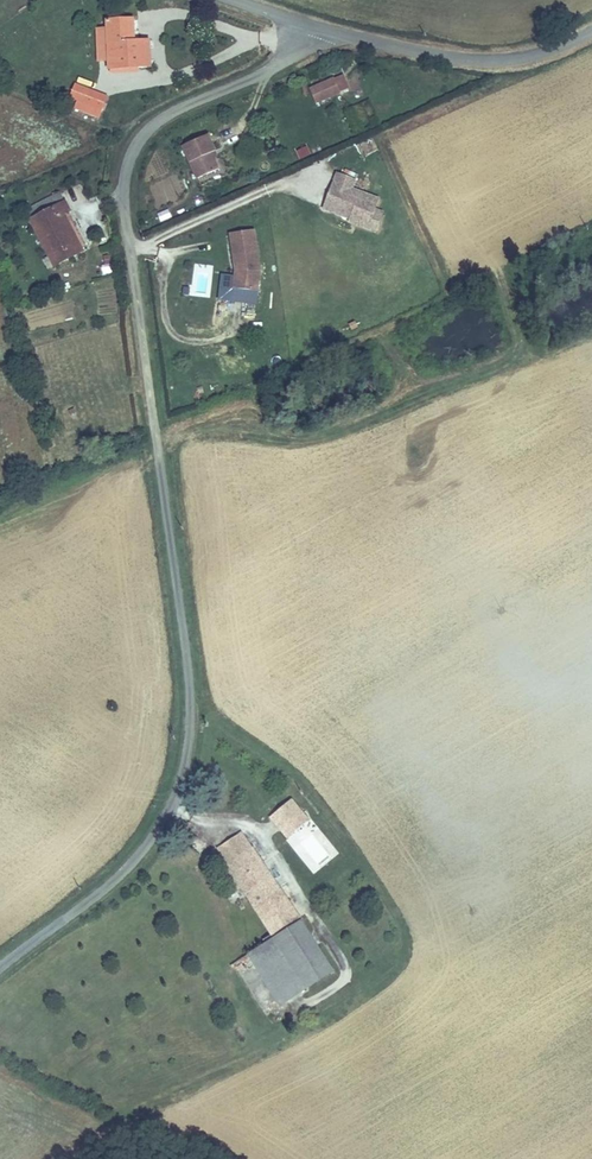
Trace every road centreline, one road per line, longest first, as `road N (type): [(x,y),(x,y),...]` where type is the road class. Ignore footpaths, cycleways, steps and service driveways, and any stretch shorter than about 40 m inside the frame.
road 1 (unclassified): [(0,974),(135,866),(174,796),(197,693),(140,164),(156,130),(273,67),(307,44),(316,27)]
road 2 (tertiary): [(591,30),(525,57),(461,59),(316,27)]

